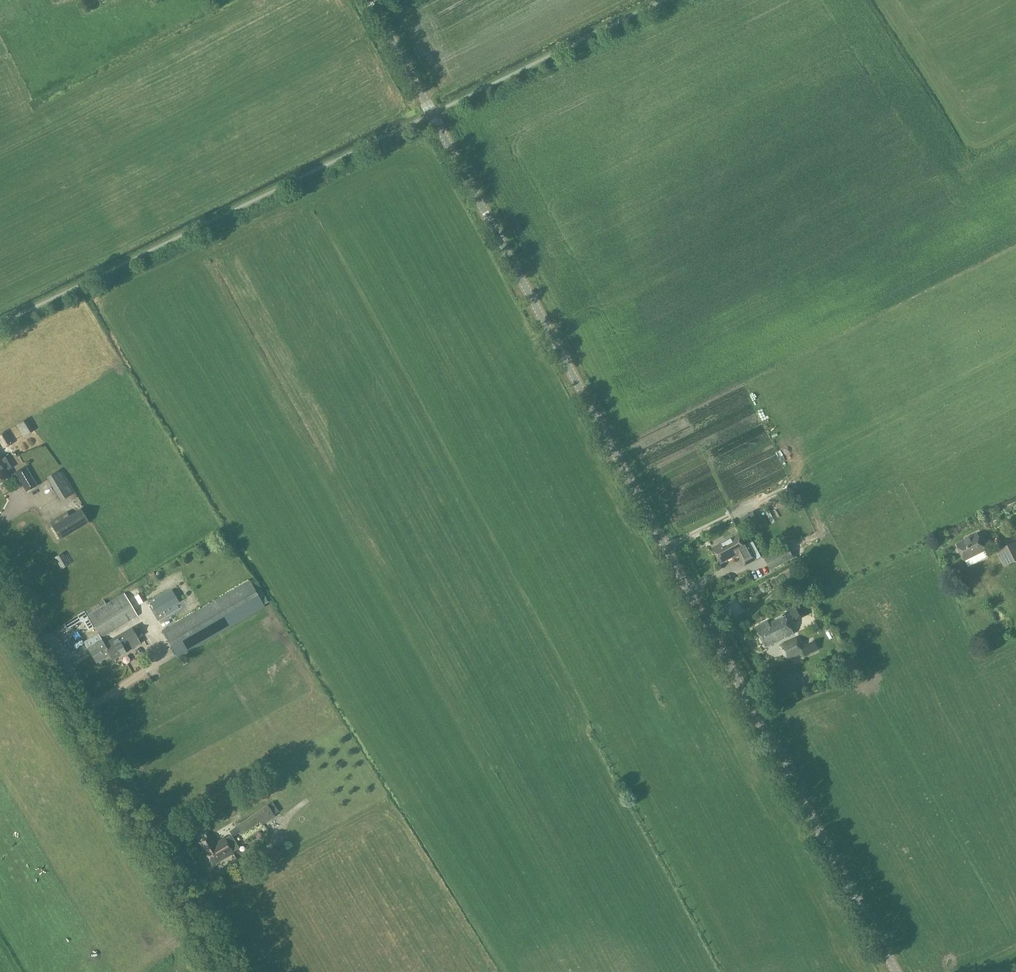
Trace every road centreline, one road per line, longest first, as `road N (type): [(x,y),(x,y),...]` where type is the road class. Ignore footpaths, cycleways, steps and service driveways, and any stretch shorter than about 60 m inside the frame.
road 1 (tertiary): [(896,971),(368,0)]
road 2 (unclassified): [(252,971),(0,553)]
road 3 (track): [(230,971),(0,594)]

